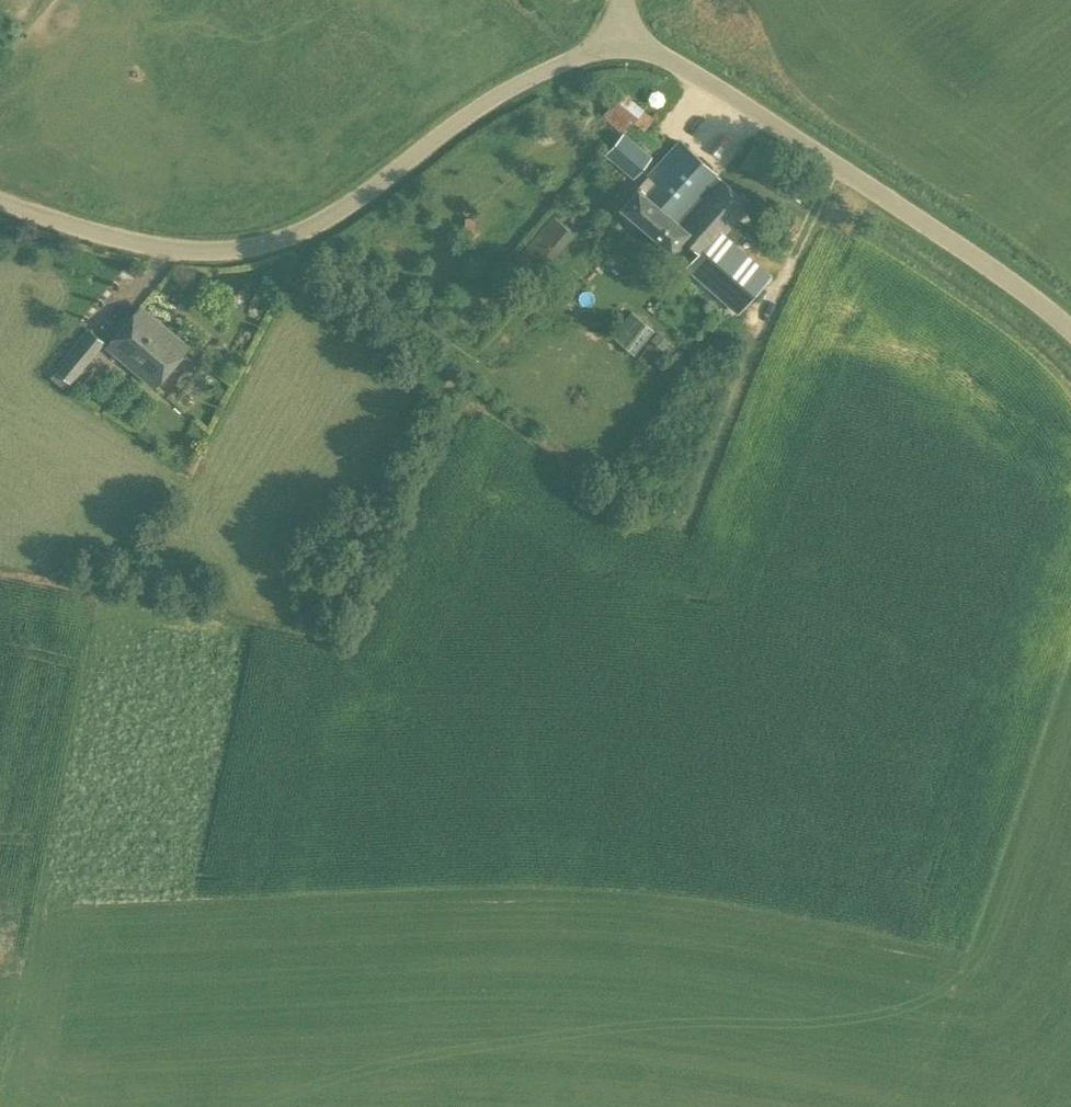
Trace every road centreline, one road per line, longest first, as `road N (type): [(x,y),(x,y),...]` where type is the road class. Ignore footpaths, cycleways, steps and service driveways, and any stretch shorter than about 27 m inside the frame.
road 1 (unclassified): [(621,49),(582,55),(496,93),(310,236),(237,255),(145,246),(0,204)]
road 2 (unclassified): [(1070,341),(1019,288),(676,64),(621,49)]

